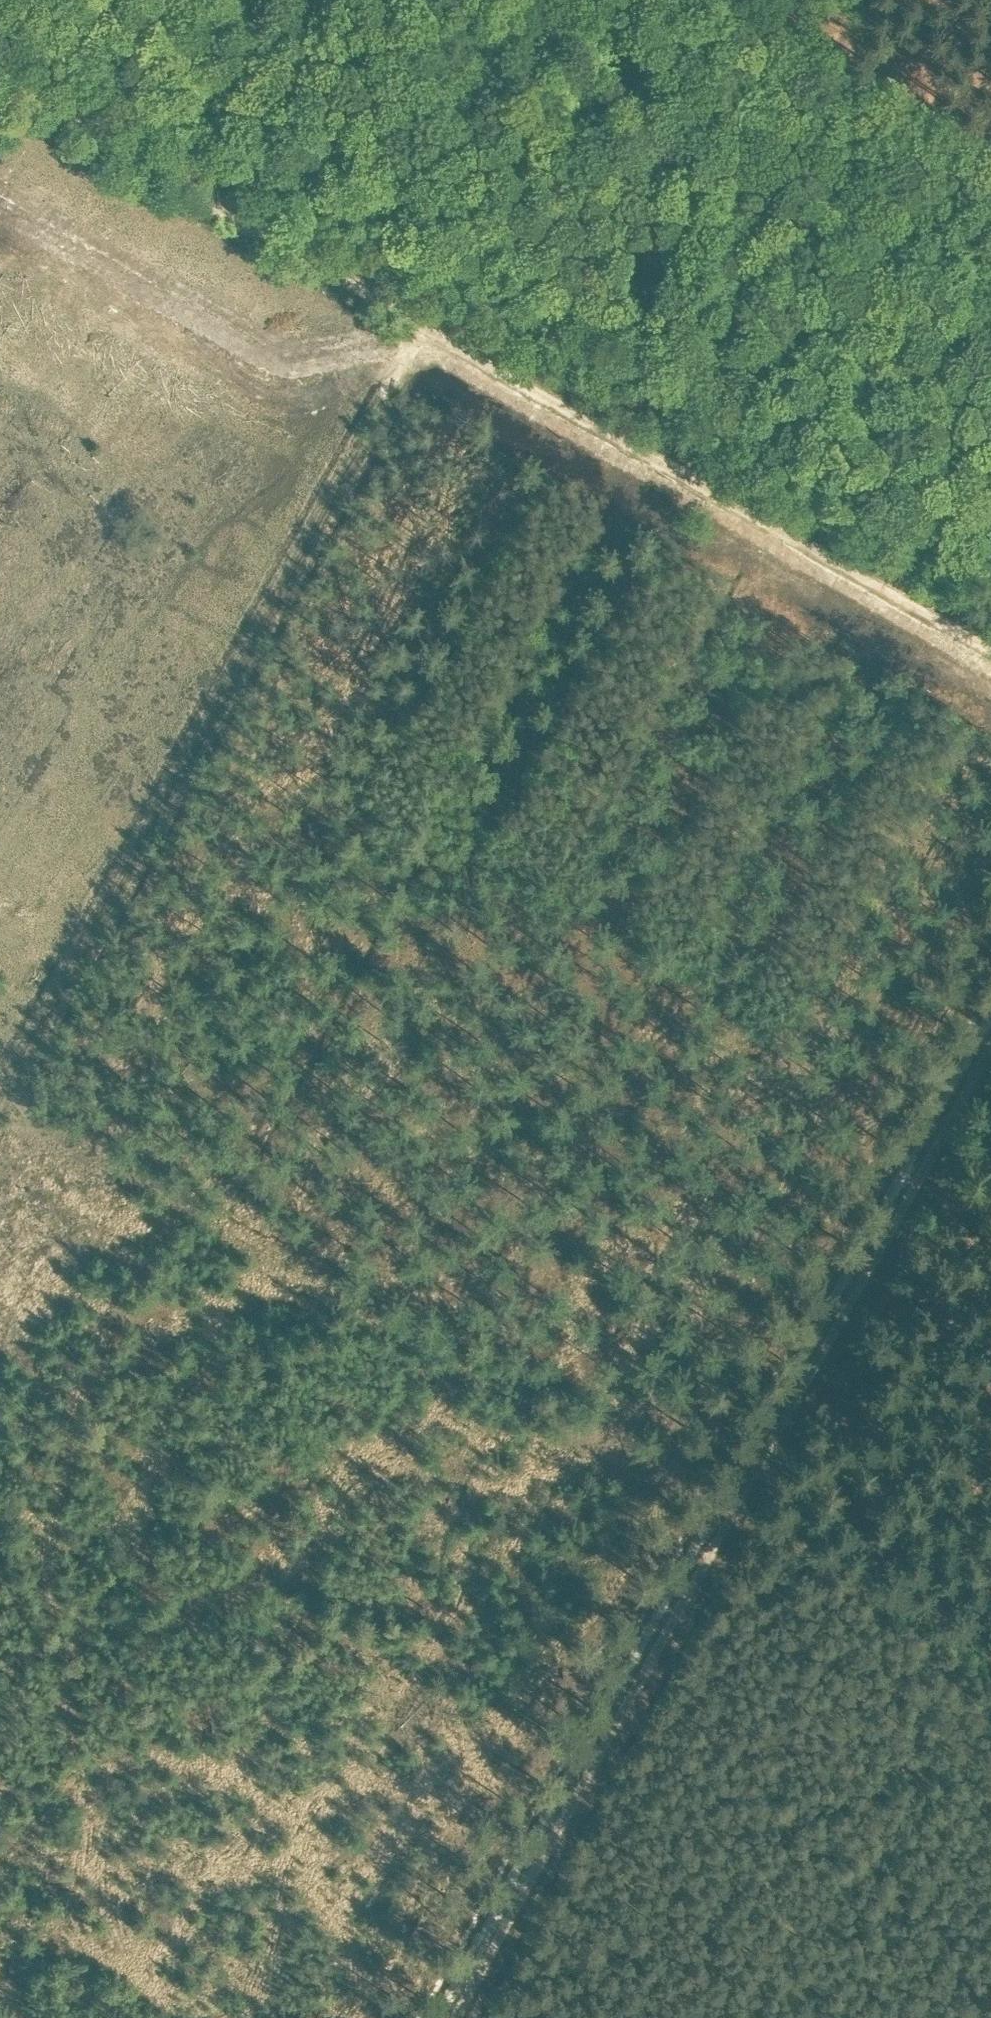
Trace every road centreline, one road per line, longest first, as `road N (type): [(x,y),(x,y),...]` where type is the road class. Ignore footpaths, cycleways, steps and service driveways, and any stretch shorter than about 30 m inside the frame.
road 1 (track): [(990,648),(0,84)]
road 2 (track): [(455,2017),(990,1053)]
road 3 (track): [(632,0),(990,201)]

